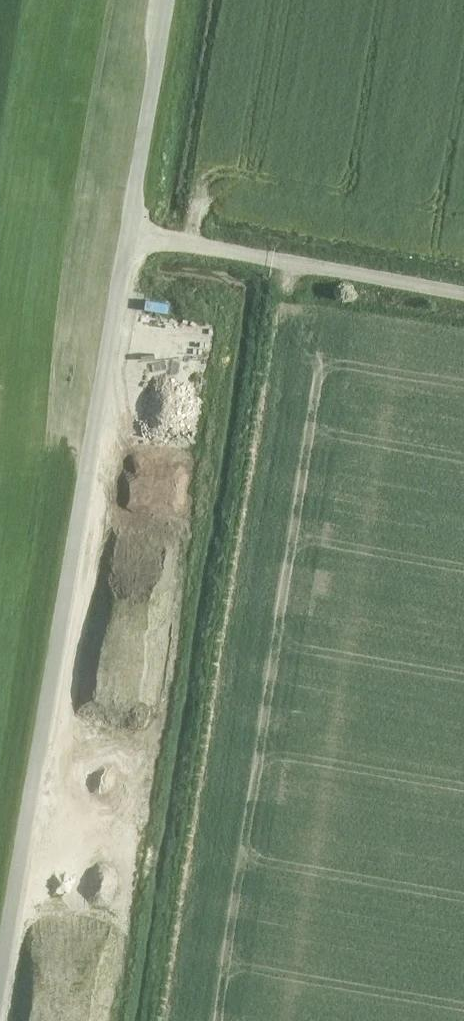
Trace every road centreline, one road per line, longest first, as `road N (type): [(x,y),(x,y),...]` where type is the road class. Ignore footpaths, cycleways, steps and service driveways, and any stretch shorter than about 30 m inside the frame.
road 1 (track): [(0,922),(158,0)]
road 2 (track): [(168,224),(186,242),(463,291)]
road 3 (track): [(0,637),(66,515)]

